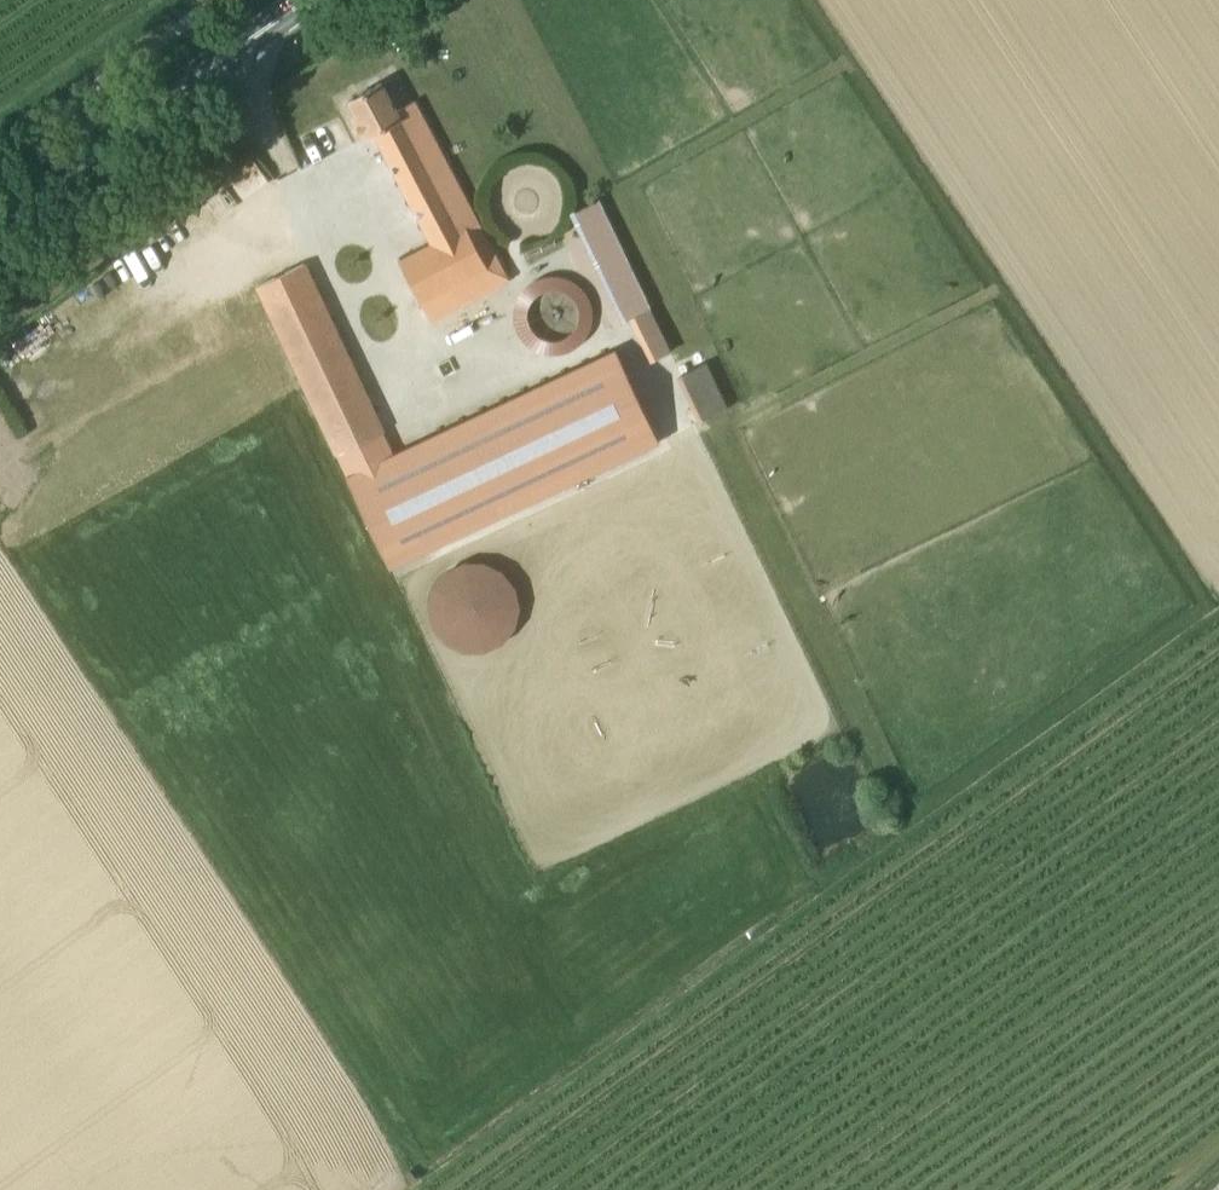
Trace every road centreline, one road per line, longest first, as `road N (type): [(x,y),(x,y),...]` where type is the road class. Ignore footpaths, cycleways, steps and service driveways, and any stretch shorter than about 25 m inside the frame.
road 1 (primary): [(0,212),(309,0)]

